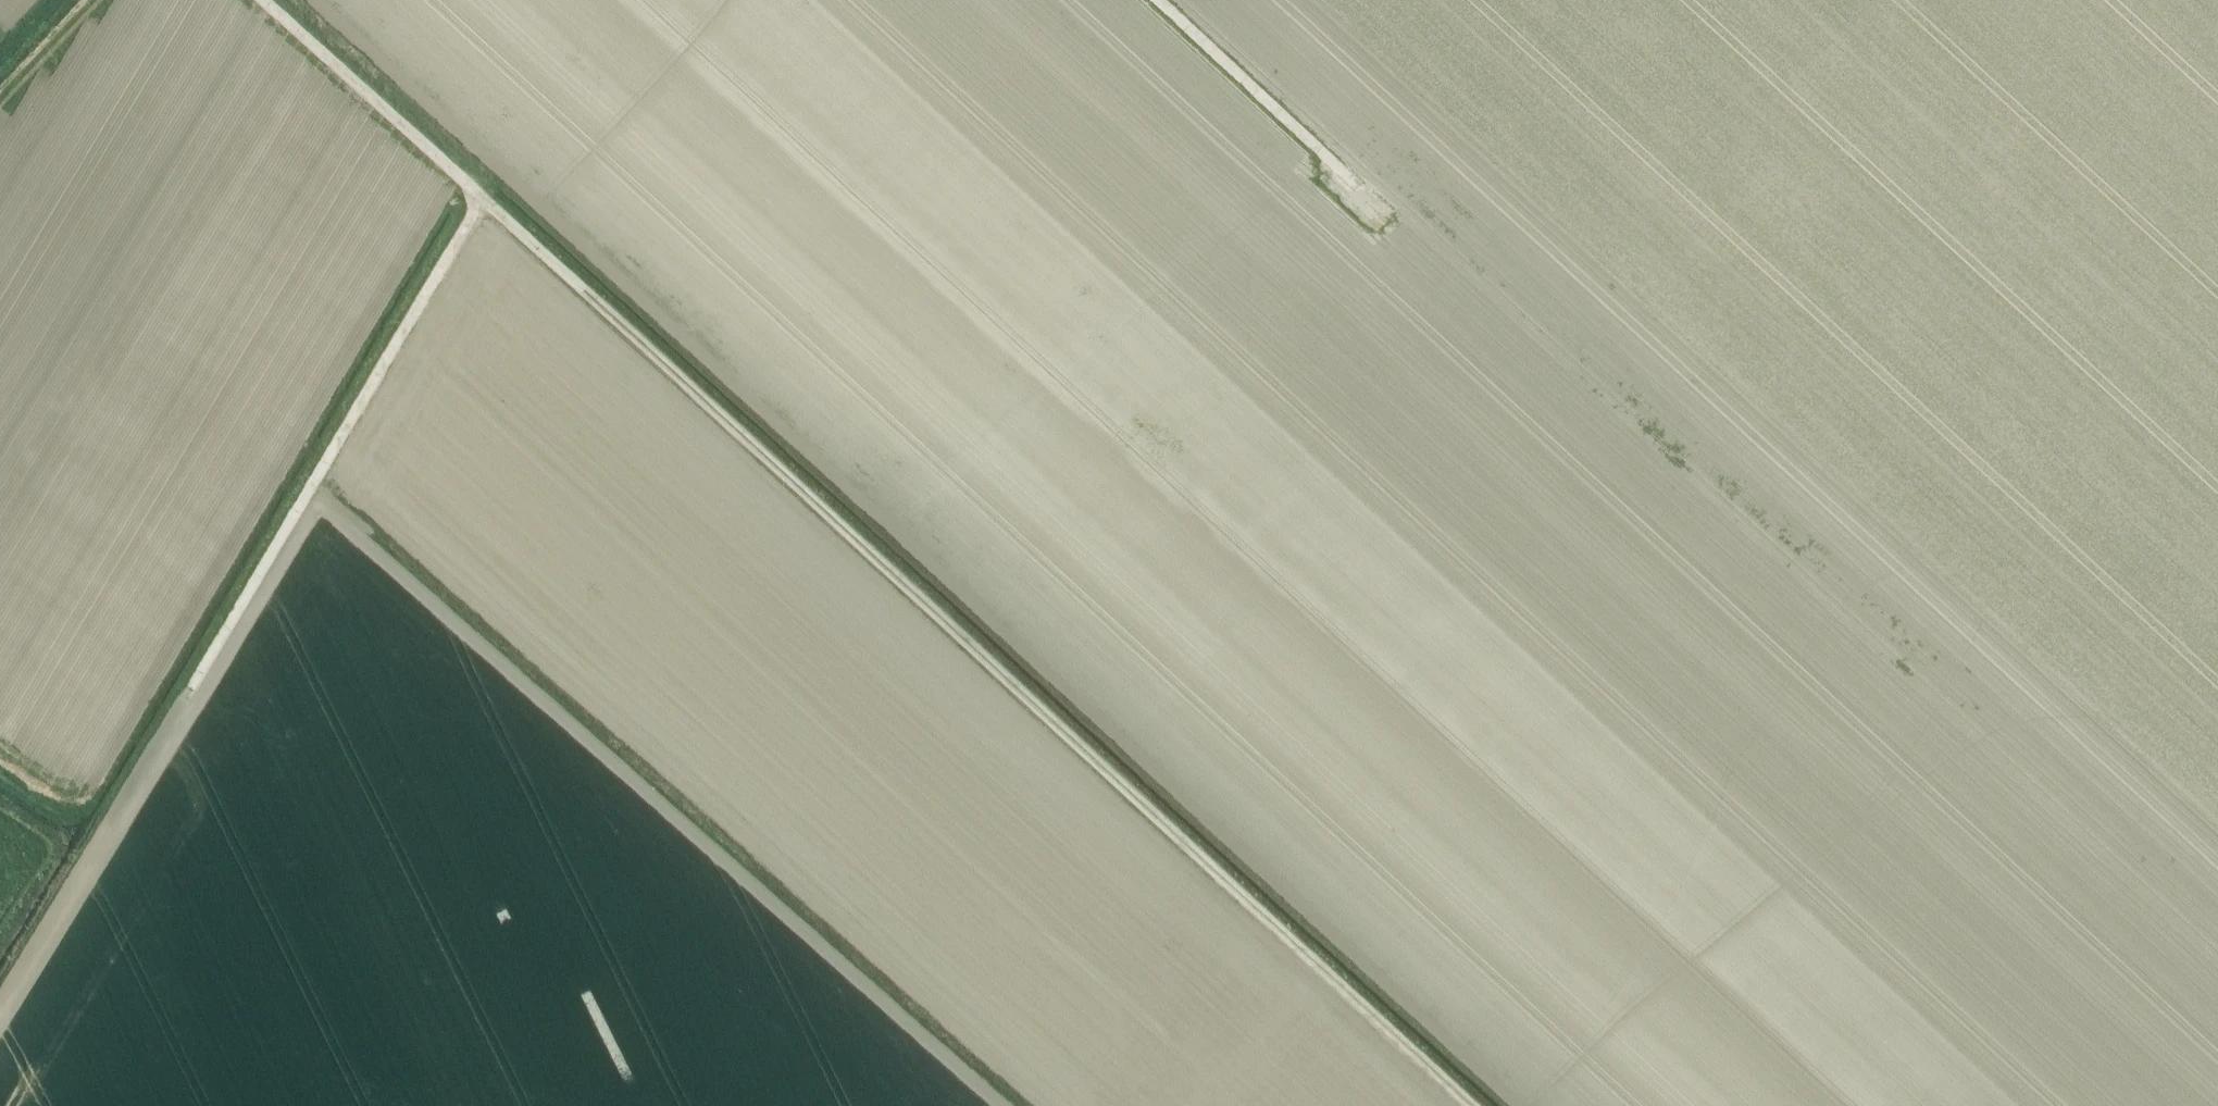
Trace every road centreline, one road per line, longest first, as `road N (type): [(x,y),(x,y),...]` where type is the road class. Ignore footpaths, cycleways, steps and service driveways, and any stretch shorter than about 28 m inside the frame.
road 1 (track): [(263,0),(1469,1105)]
road 2 (track): [(483,197),(192,689)]
road 3 (track): [(1157,0),(1385,212)]

